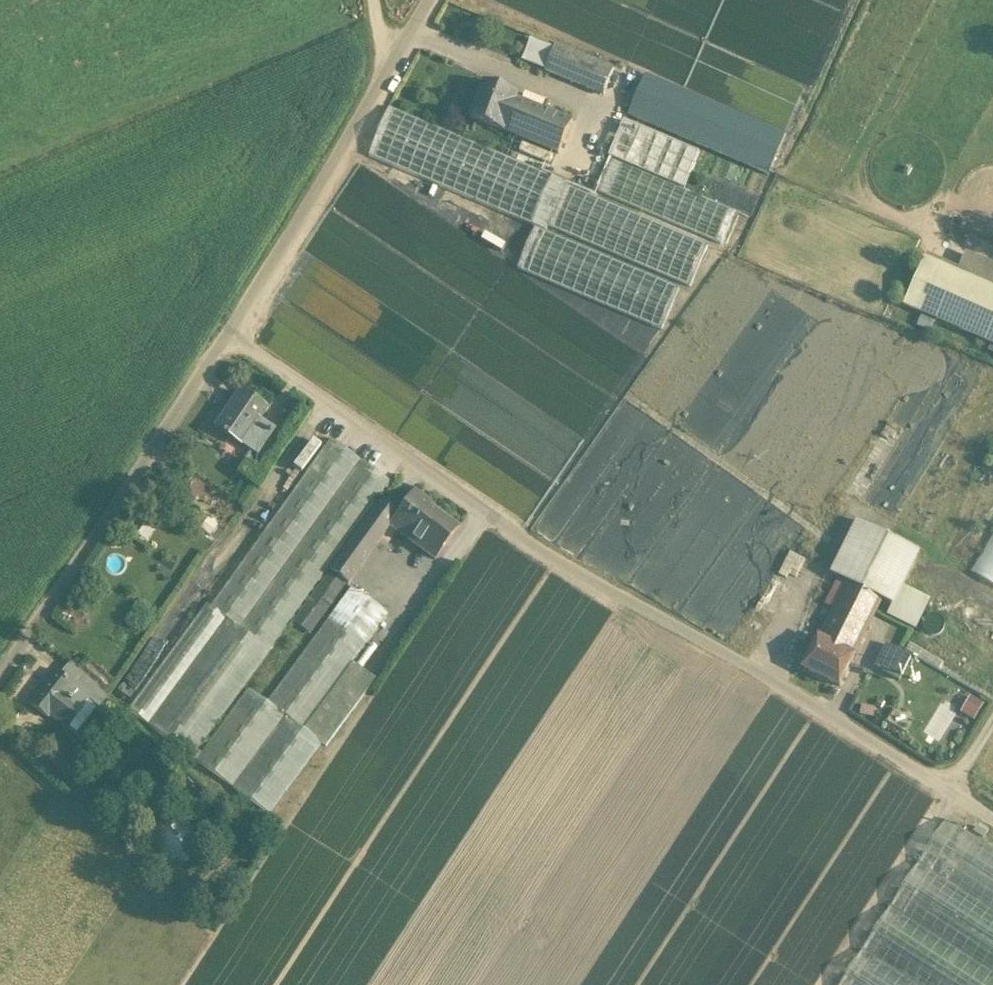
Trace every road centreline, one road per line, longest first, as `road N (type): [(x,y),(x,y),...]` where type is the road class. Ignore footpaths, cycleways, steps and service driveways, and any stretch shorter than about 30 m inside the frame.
road 1 (unclassified): [(230,332),(521,539),(762,672),(992,817)]
road 2 (unclassified): [(0,680),(230,332)]
road 3 (unclassified): [(230,332),(428,0)]

